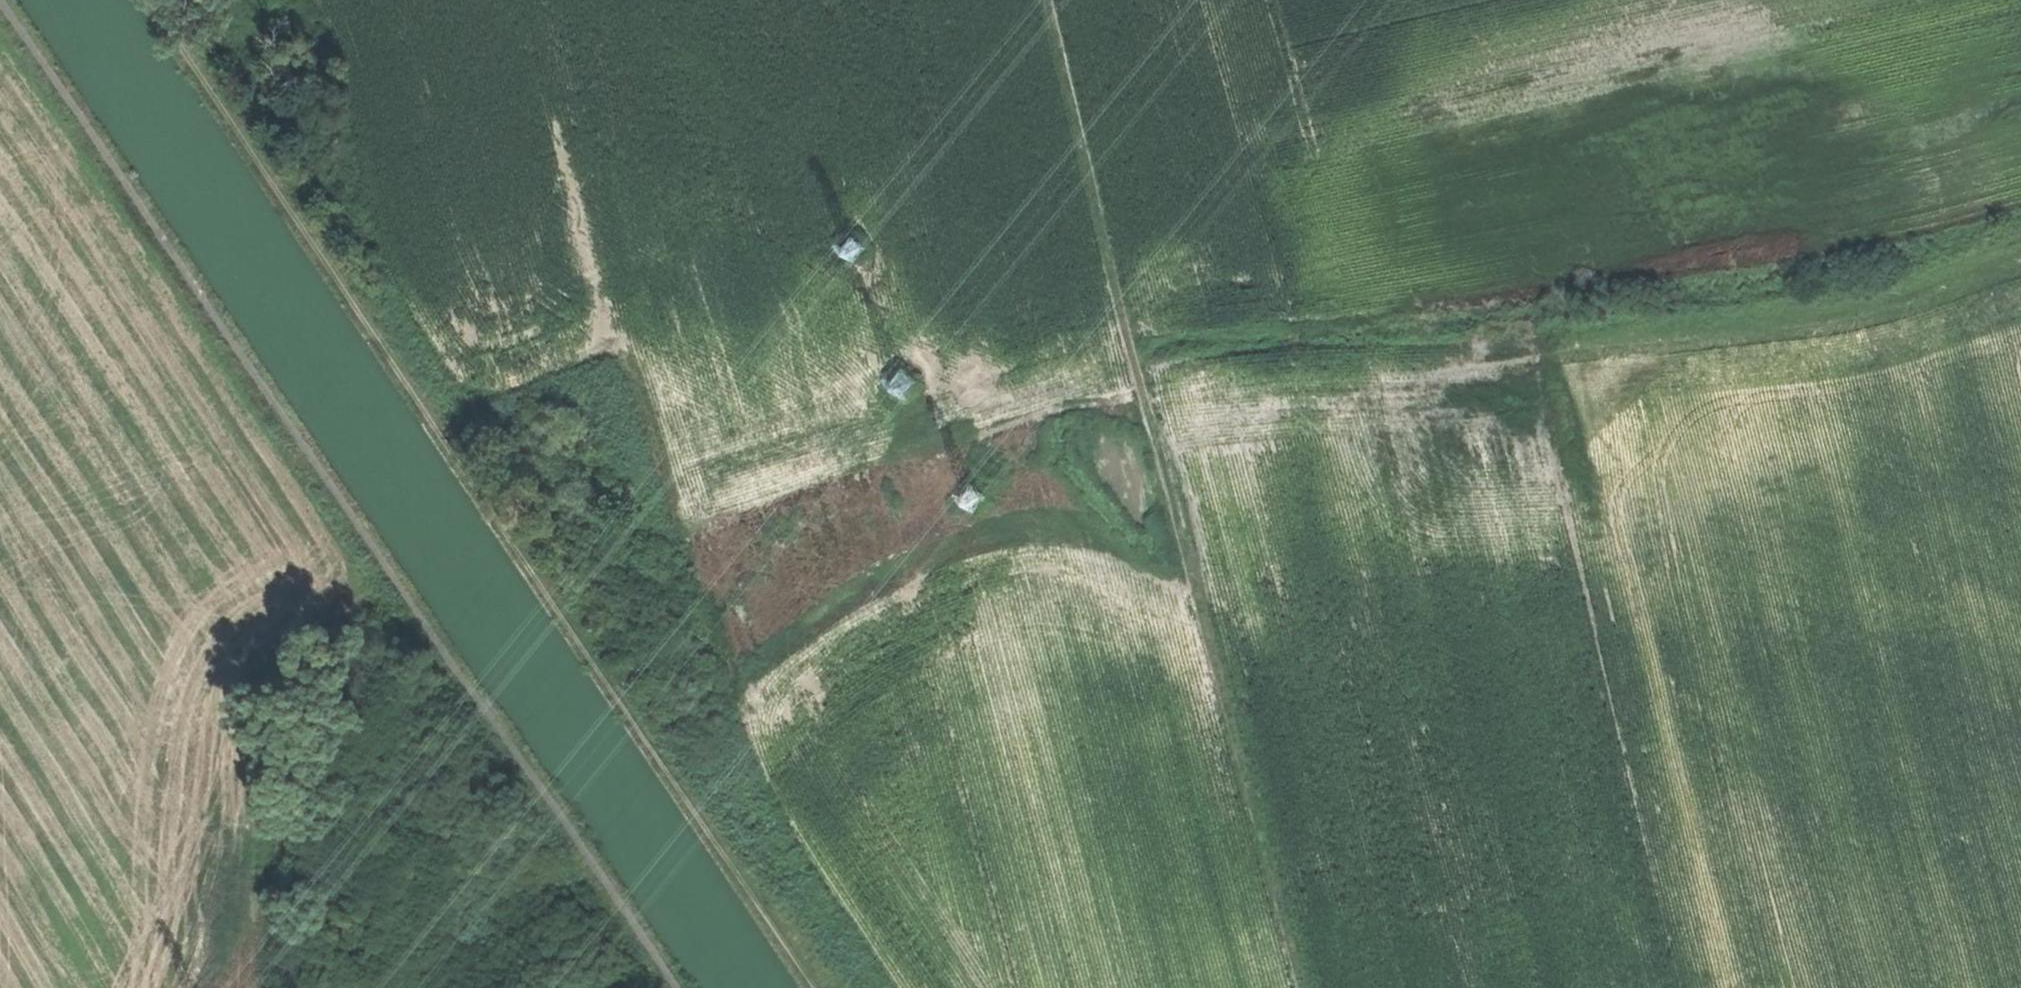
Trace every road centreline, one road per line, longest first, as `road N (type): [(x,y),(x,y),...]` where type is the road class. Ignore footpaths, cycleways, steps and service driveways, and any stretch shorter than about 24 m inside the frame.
road 1 (track): [(820,987),(154,0)]
road 2 (track): [(1303,987),(1150,426),(1047,0)]

